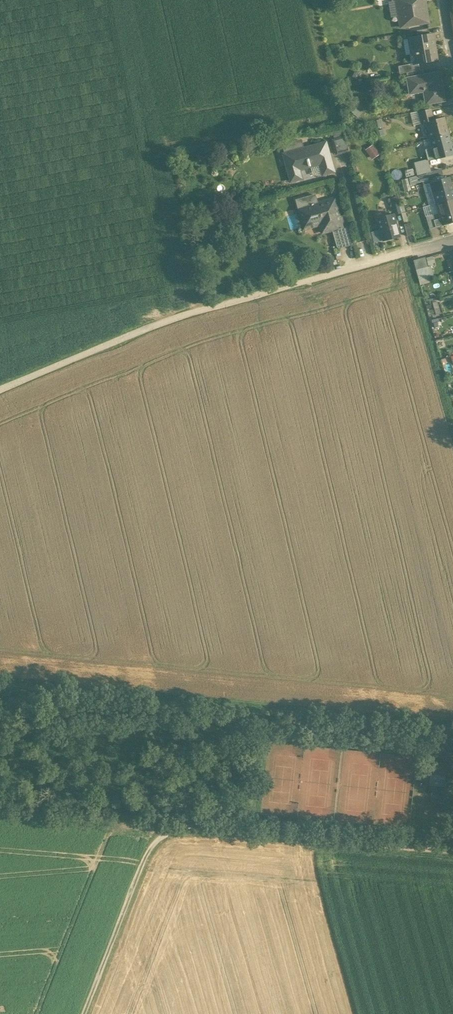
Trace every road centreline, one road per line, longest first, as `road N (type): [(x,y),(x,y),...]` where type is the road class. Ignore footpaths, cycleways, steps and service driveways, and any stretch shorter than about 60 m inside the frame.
road 1 (track): [(452,852),(174,827),(156,835),(86,1013)]
road 2 (track): [(452,725),(0,680)]
road 3 (track): [(411,247),(207,304),(0,393)]

